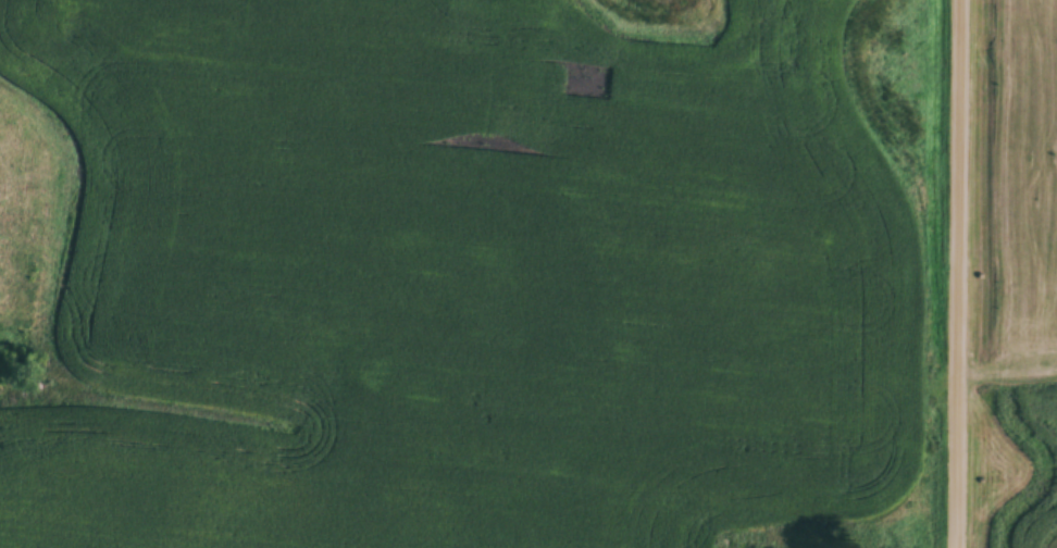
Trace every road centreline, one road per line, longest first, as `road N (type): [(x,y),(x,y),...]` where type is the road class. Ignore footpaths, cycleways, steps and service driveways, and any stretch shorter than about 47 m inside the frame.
road 1 (residential): [(958,547),(963,0)]

